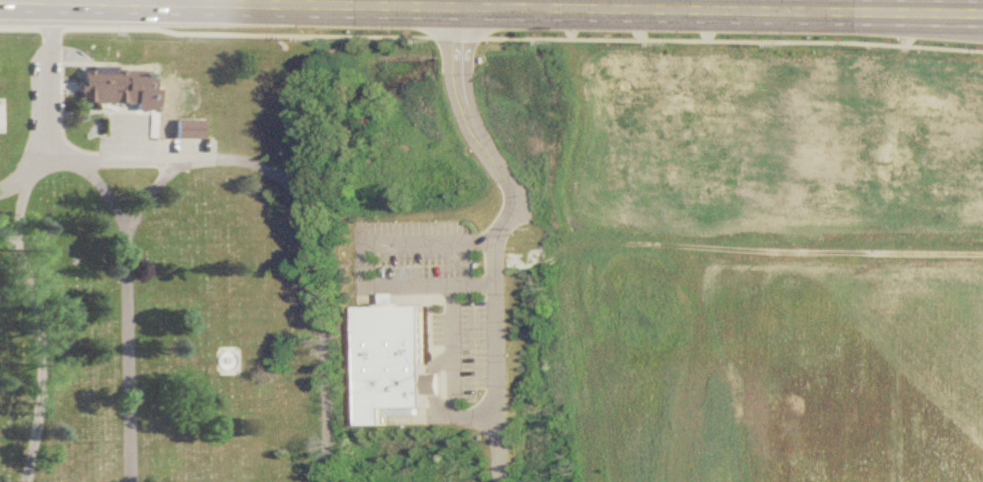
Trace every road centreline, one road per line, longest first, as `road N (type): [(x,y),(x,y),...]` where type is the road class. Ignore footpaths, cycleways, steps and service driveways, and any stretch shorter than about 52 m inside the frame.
road 1 (primary): [(982,13),(358,6)]
road 2 (primary): [(358,6),(0,0)]

